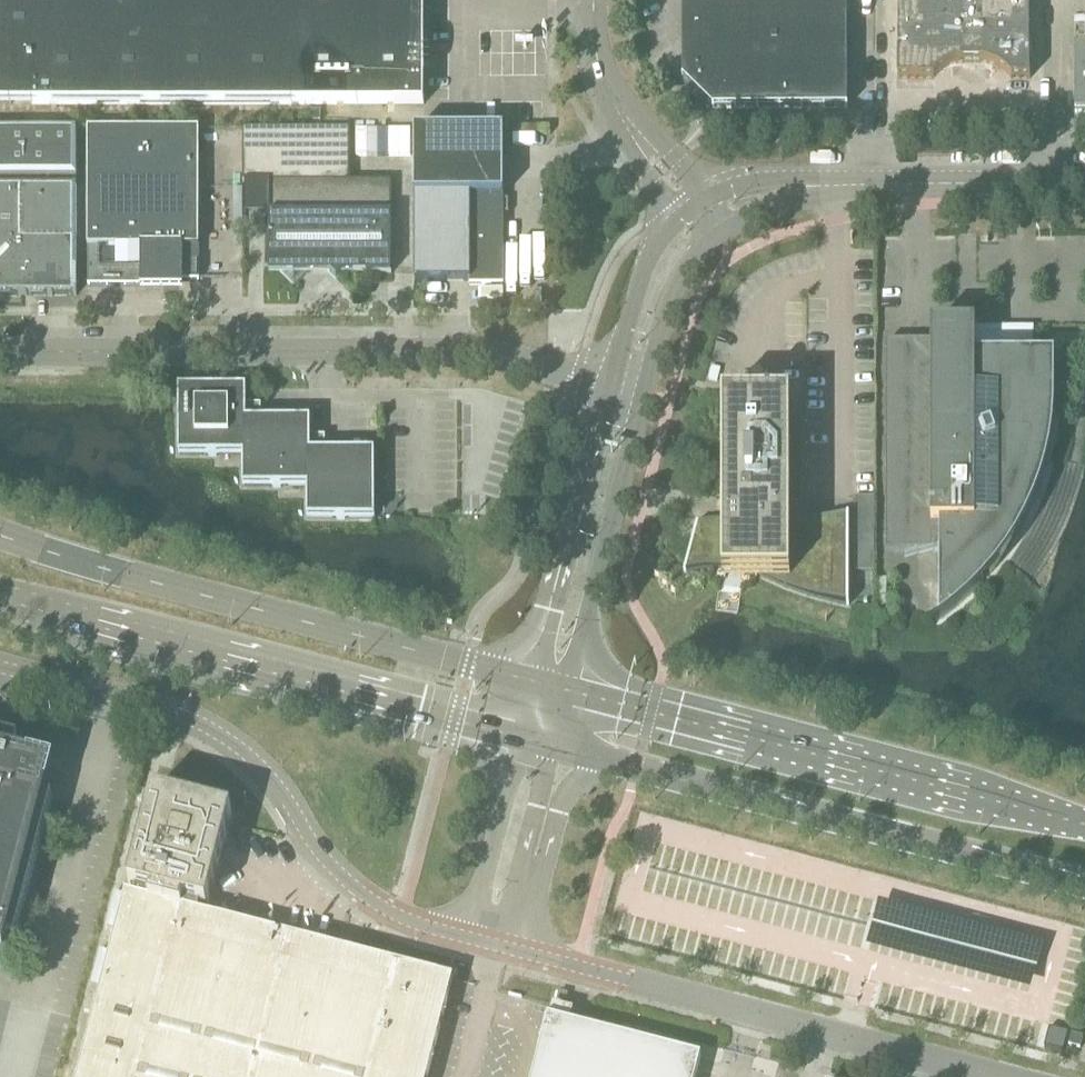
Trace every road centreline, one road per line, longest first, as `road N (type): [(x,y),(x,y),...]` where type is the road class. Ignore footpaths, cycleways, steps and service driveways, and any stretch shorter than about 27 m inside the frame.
road 1 (unclassified): [(608,378),(477,346),(0,342)]
road 2 (unclassified): [(468,935),(369,903),(238,749),(141,702),(0,665)]
road 3 (primary): [(555,748),(1084,891)]
road 4 (primary): [(527,681),(131,576),(0,532)]
road 5 (primary): [(0,595),(514,738)]
road 6 (primary): [(1084,827),(569,692)]
road 7 (unclassified): [(1011,1076),(509,945)]
road 8 (tertiary): [(608,378),(527,681)]
road 9 (tertiary): [(569,692),(638,387)]
road 10 (tertiary): [(833,182),(1084,180)]
road 11 (residential): [(685,198),(620,107),(606,65),(605,0)]
road 12 (unclassified): [(509,945),(555,748)]
road 13 (unclassified): [(514,738),(468,935)]
road 14 (tertiary): [(685,198),(642,263),(608,378)]
road 15 (tertiary): [(638,387),(675,272),(709,227)]
road 16 (tertiary): [(833,182),(740,181),(685,198)]
road 17 (tertiary): [(709,227),(754,200),(833,182)]

